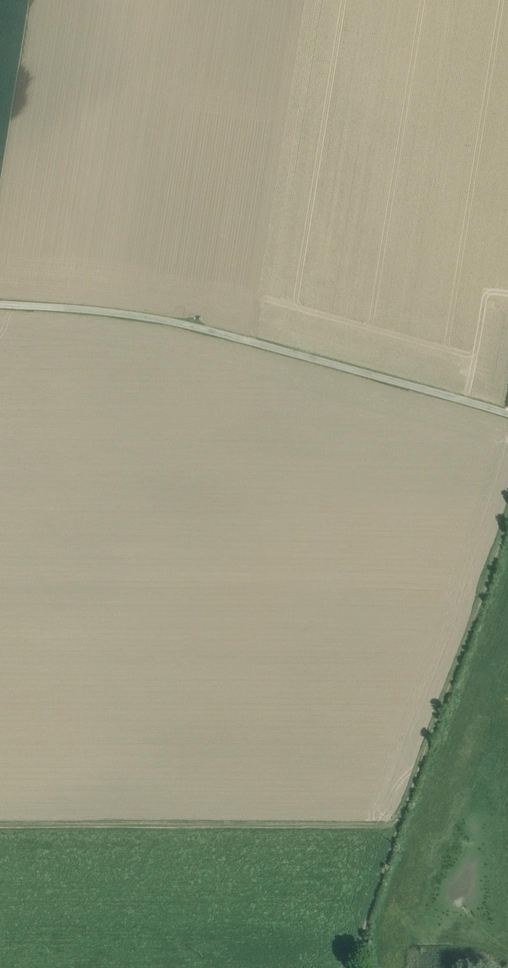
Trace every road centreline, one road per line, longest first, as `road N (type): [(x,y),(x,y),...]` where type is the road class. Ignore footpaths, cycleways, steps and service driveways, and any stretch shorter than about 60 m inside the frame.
road 1 (unclassified): [(0,304),(100,309),(285,343),(507,411)]
road 2 (track): [(0,824),(402,825)]
road 3 (track): [(507,528),(402,825)]

